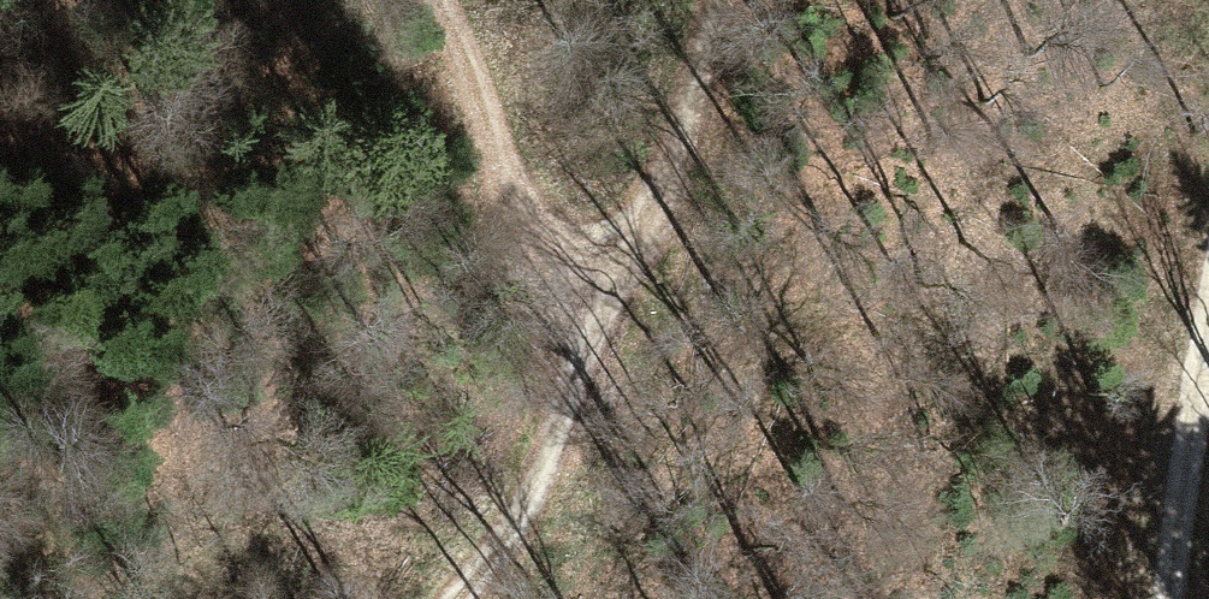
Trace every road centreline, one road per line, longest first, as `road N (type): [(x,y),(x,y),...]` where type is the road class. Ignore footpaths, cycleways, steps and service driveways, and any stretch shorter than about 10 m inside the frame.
road 1 (track): [(451,598),(494,551),(544,472),(593,368),(699,0)]
road 2 (track): [(593,368),(478,50),(452,0)]
road 3 (track): [(1174,598),(1208,352)]

